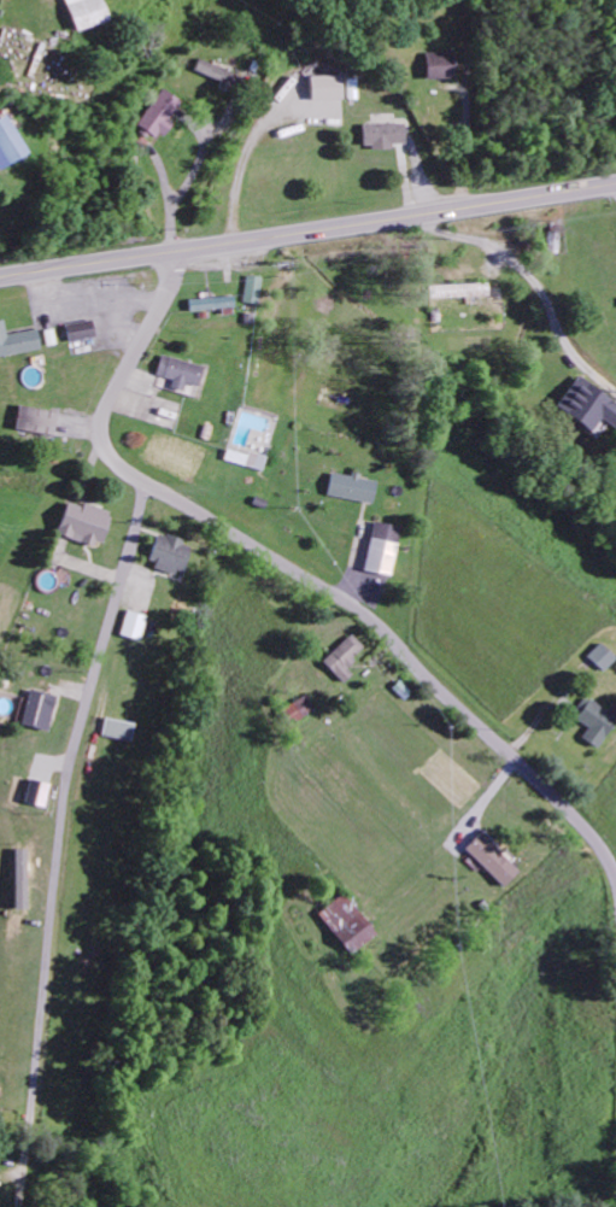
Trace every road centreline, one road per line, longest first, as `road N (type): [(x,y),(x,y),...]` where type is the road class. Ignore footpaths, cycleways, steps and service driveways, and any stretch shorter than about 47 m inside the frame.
road 1 (residential): [(615,873),(567,808),(360,608),(112,457),(105,439),(111,400),(168,298),(183,251)]
road 2 (residential): [(22,1206),(69,771),(148,484)]
road 3 (secondary): [(615,184),(0,278)]

